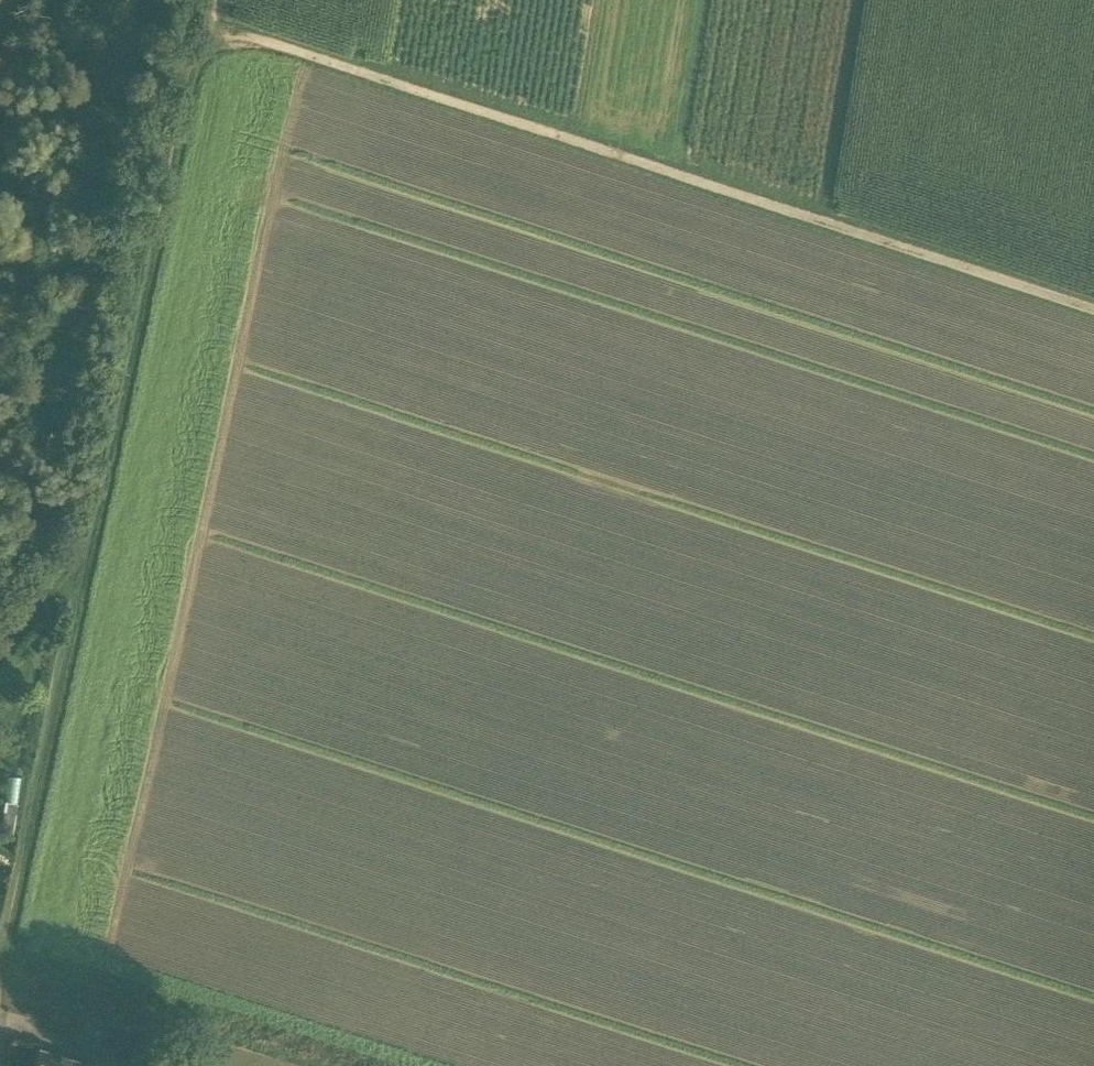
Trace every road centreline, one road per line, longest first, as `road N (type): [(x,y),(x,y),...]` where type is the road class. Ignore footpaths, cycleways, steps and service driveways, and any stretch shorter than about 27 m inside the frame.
road 1 (track): [(0,979),(209,19)]
road 2 (track): [(209,19),(1093,310)]
road 3 (track): [(0,653),(95,534)]

